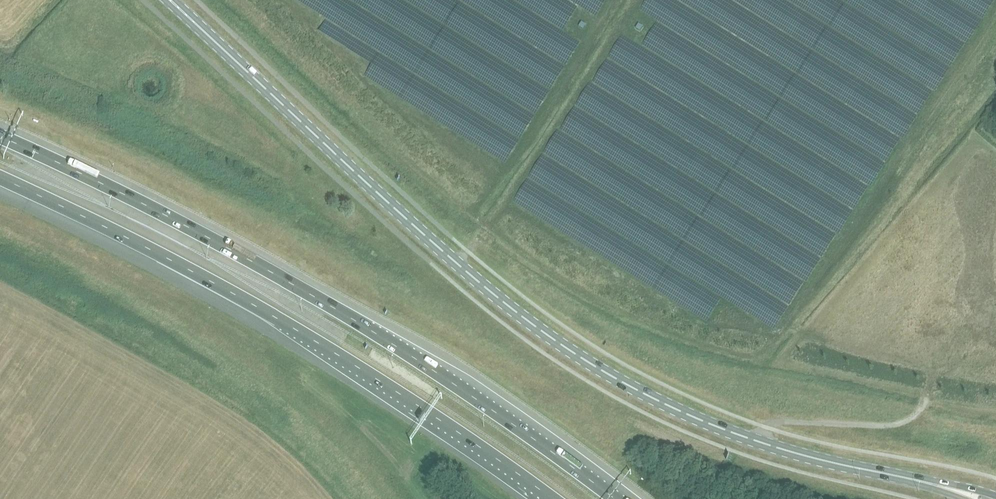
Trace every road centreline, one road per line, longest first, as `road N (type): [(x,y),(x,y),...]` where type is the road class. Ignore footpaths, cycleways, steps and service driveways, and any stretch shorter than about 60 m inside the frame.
road 1 (primary): [(955,490),(742,437),(614,376),(461,266),(171,0)]
road 2 (motorway): [(619,498),(372,326),(230,244),(0,134)]
road 3 (motorway): [(0,179),(273,316),(550,498)]
road 4 (track): [(757,442),(777,423),(906,424),(925,405),(940,366)]

